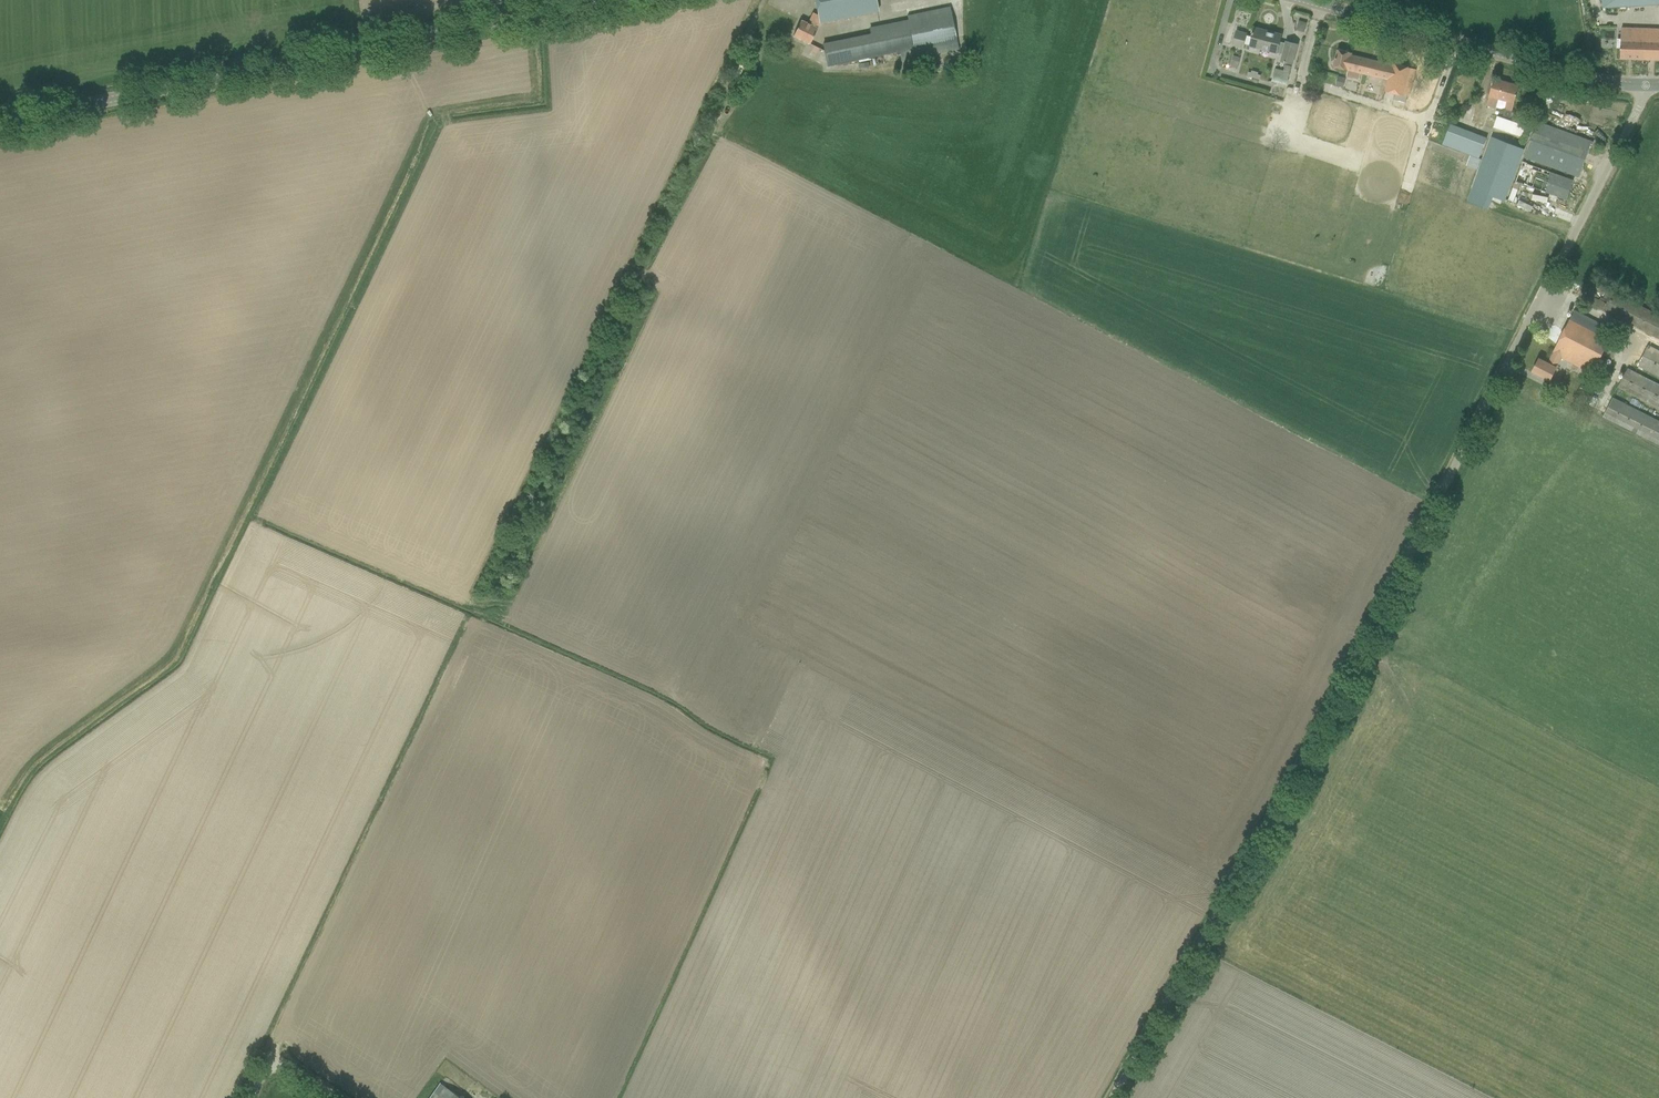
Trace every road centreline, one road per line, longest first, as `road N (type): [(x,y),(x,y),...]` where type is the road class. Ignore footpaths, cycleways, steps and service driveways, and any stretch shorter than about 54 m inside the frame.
road 1 (unclassified): [(1112,1097),(1304,760),(1645,85)]
road 2 (secondary): [(0,122),(589,0)]
road 3 (secondary): [(1645,85),(1574,74),(1306,0)]

